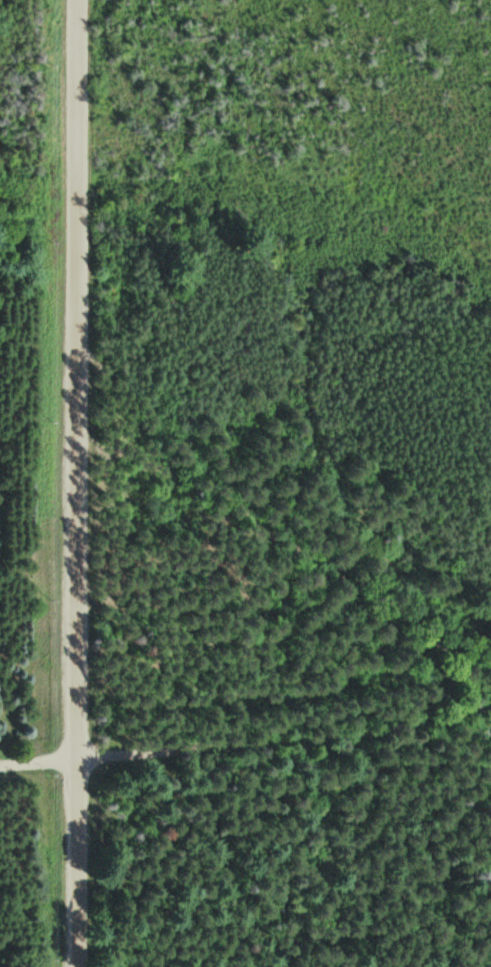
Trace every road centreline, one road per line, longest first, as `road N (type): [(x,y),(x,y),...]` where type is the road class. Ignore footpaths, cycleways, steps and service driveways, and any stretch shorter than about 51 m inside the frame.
road 1 (residential): [(71,966),(66,759),(77,0)]
road 2 (track): [(490,664),(403,625),(241,504),(76,337)]
road 3 (track): [(0,765),(333,741),(490,706)]

